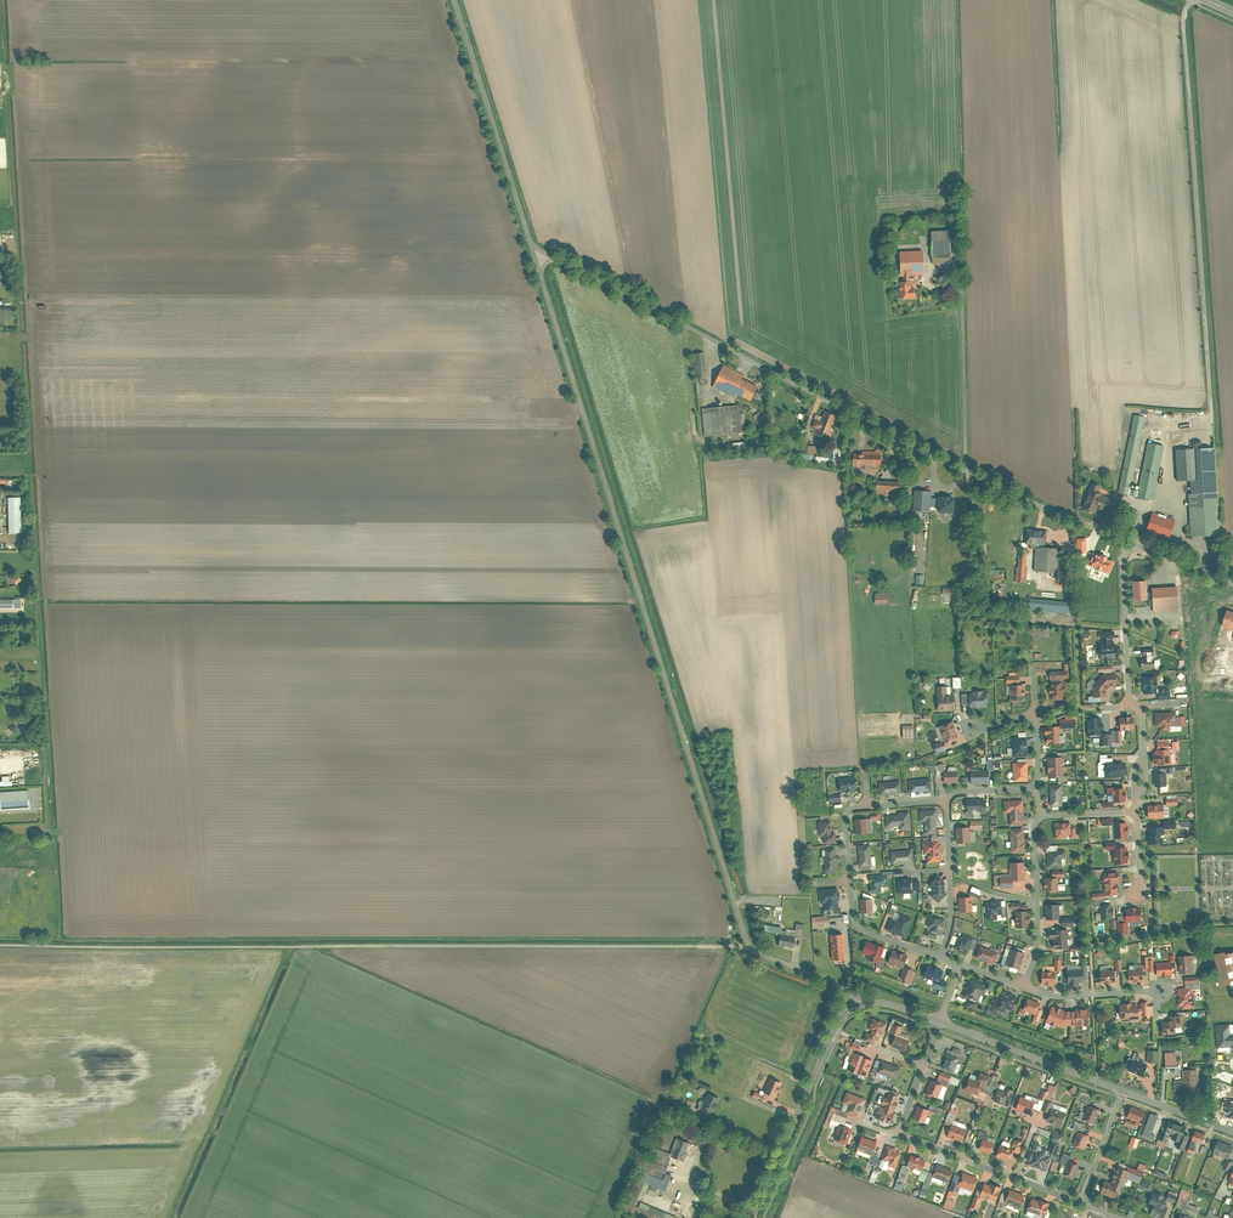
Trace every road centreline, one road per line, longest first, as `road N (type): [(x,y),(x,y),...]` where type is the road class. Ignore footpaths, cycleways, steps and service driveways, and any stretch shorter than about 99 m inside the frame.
road 1 (unclassified): [(535,259),(748,945),(842,986),(858,1006)]
road 2 (residential): [(1125,538),(980,476),(558,258),(535,259)]
road 3 (unclassified): [(454,0),(535,259)]
road 4 (tertiary): [(858,1006),(837,1025),(750,1217)]
road 5 (tertiary): [(1118,1090),(939,1020)]
road 6 (residential): [(1138,705),(1129,674),(1125,538)]
road 7 (residential): [(1161,988),(1068,994),(1024,986)]
road 8 (residential): [(939,958),(857,925),(848,881)]
road 9 (tertiary): [(1232,1133),(1118,1090)]

